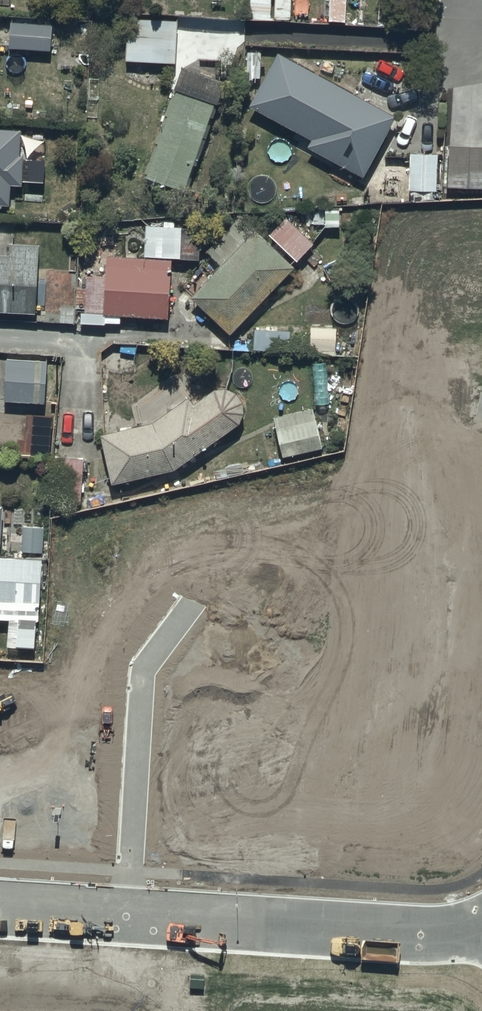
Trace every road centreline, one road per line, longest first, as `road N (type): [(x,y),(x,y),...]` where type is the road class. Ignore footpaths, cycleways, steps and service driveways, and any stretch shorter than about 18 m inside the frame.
road 1 (residential): [(0,906),(421,932),(481,928)]

